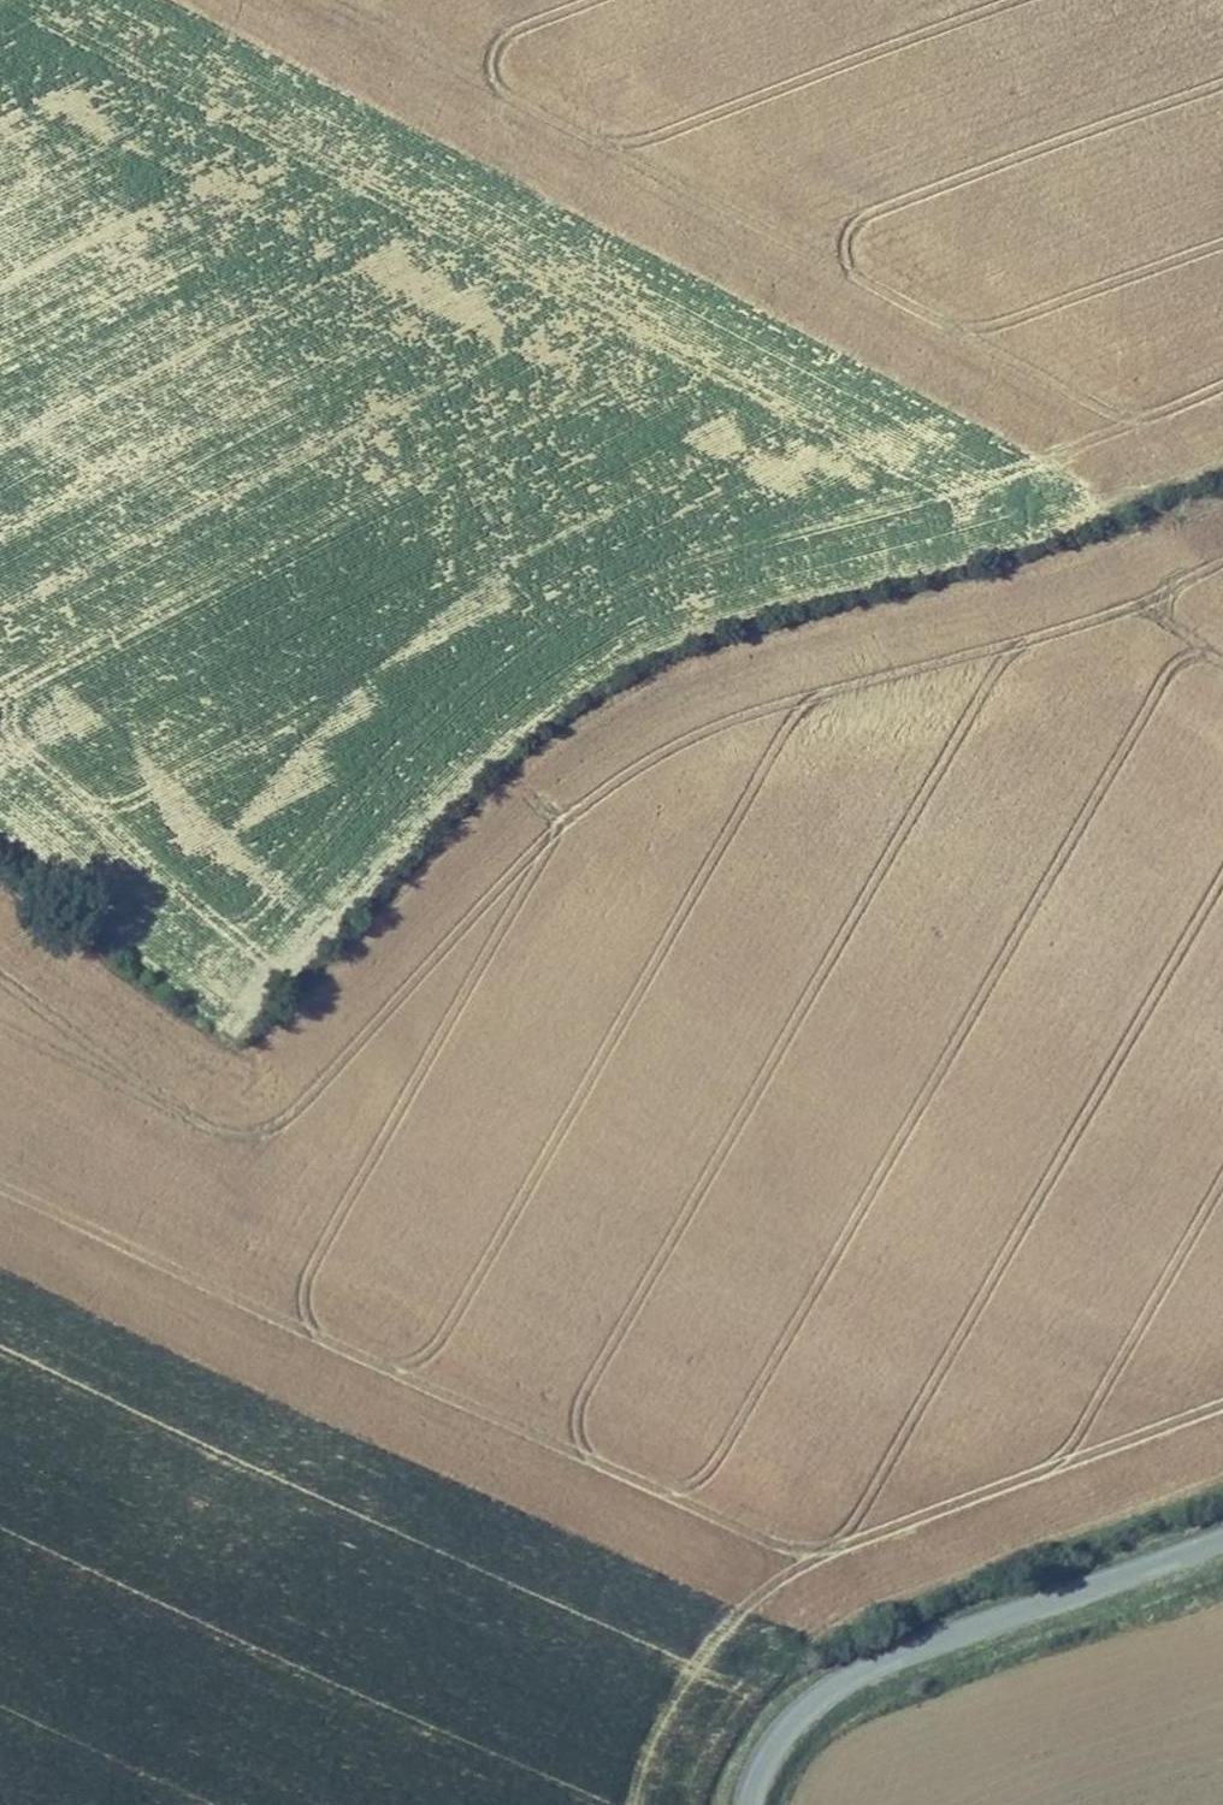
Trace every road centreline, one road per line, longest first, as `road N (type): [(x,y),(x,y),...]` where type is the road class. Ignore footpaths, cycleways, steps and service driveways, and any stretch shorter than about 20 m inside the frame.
road 1 (tertiary): [(746,1804),(779,1737),(822,1696),(877,1661),(1222,1535)]

